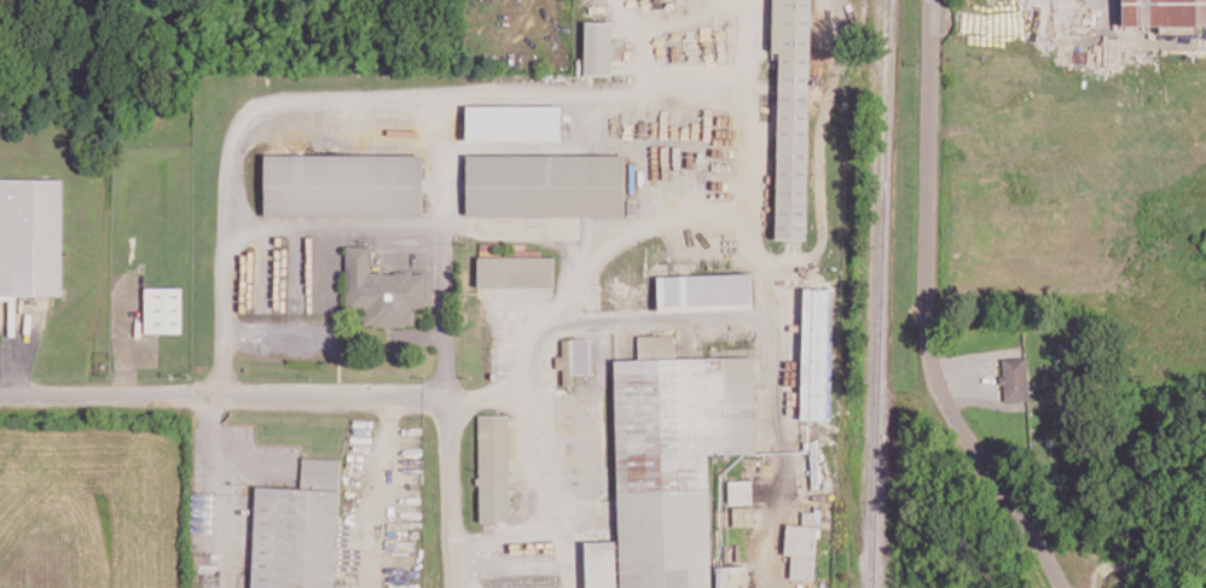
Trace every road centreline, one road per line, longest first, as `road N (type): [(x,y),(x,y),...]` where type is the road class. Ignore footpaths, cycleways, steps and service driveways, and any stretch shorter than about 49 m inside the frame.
road 1 (residential): [(0,393),(443,394)]
road 2 (residential): [(930,0),(926,345),(937,384),(967,433)]

